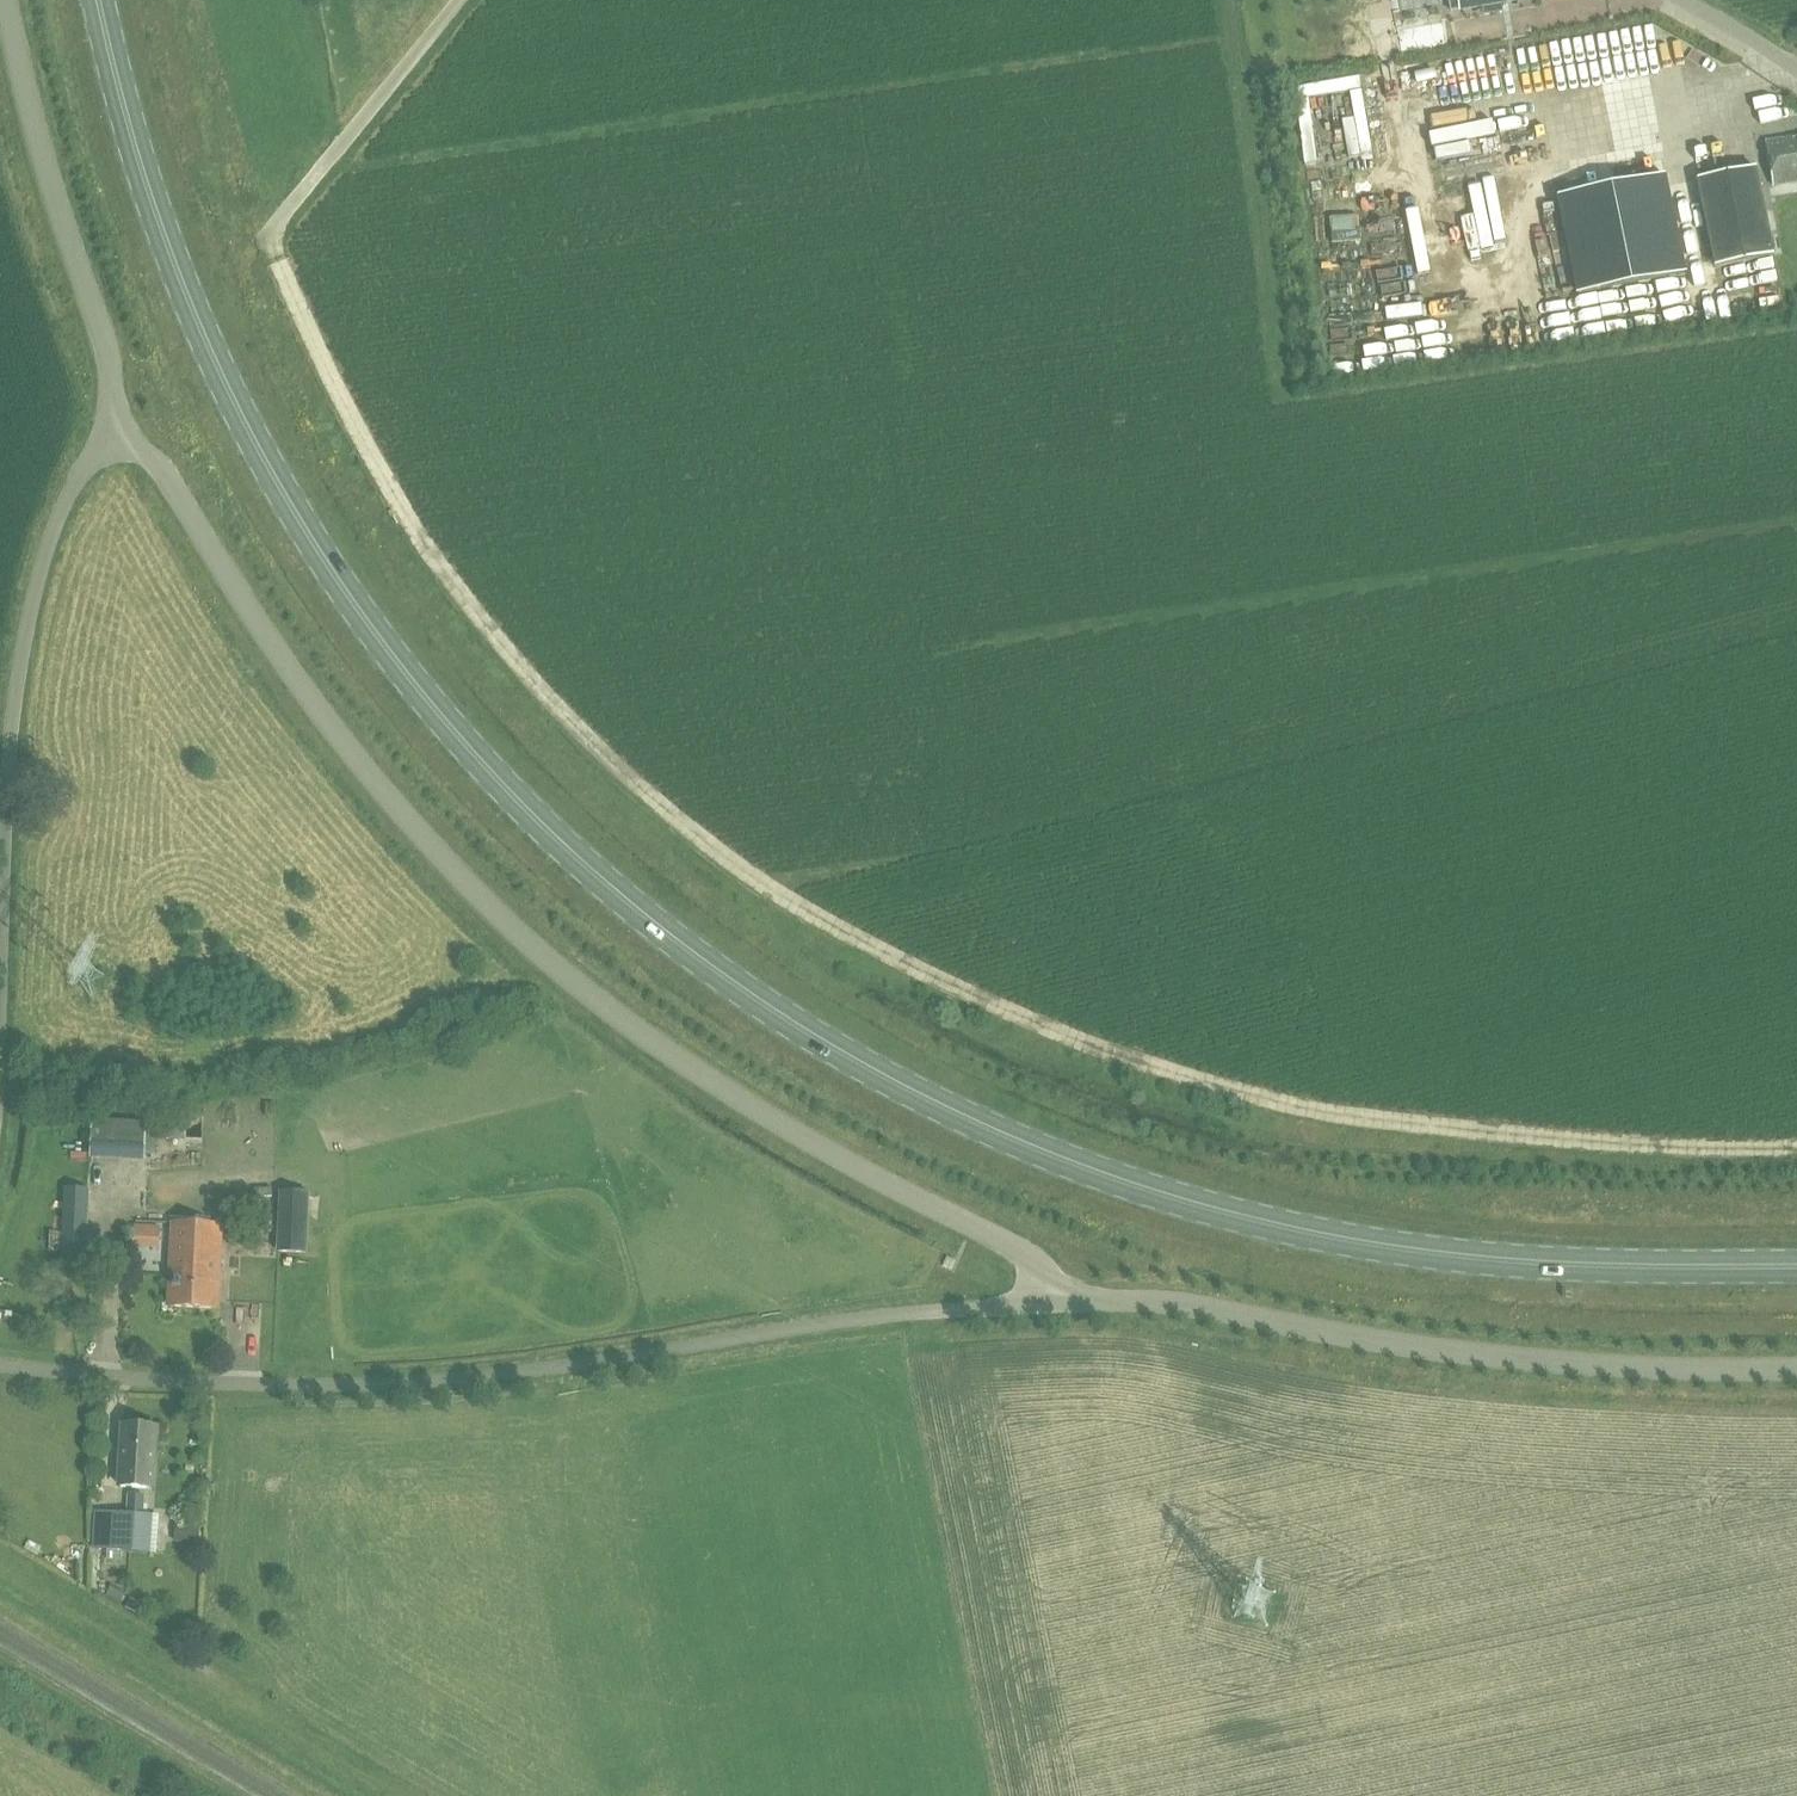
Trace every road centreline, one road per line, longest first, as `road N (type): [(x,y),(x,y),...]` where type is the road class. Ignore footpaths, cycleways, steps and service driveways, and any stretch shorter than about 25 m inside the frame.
road 1 (primary): [(1796,1268),(1474,1255),(1222,1211),(1042,1151),(913,1089),(786,1016),(655,922),(478,757),(362,614),(245,424),(191,308),(144,176),(99,0)]
road 2 (unclassified): [(1066,1300),(1027,1252),(779,1126),(529,943),(385,791),(263,628),(163,466),(118,430)]
road 3 (unclassified): [(0,1365),(228,1383),(436,1380),(909,1313),(1066,1300)]
road 4 (unclassified): [(1066,1300),(1174,1301),(1514,1359),(1796,1369)]
road 5 (unclassified): [(0,938),(15,688),(38,574),(79,476),(118,430)]
road 6 (unclassified): [(118,430),(108,344),(28,103),(6,0)]
road 7 (unclassified): [(265,237),(459,0)]
road 8 (residential): [(1796,69),(1684,0)]

